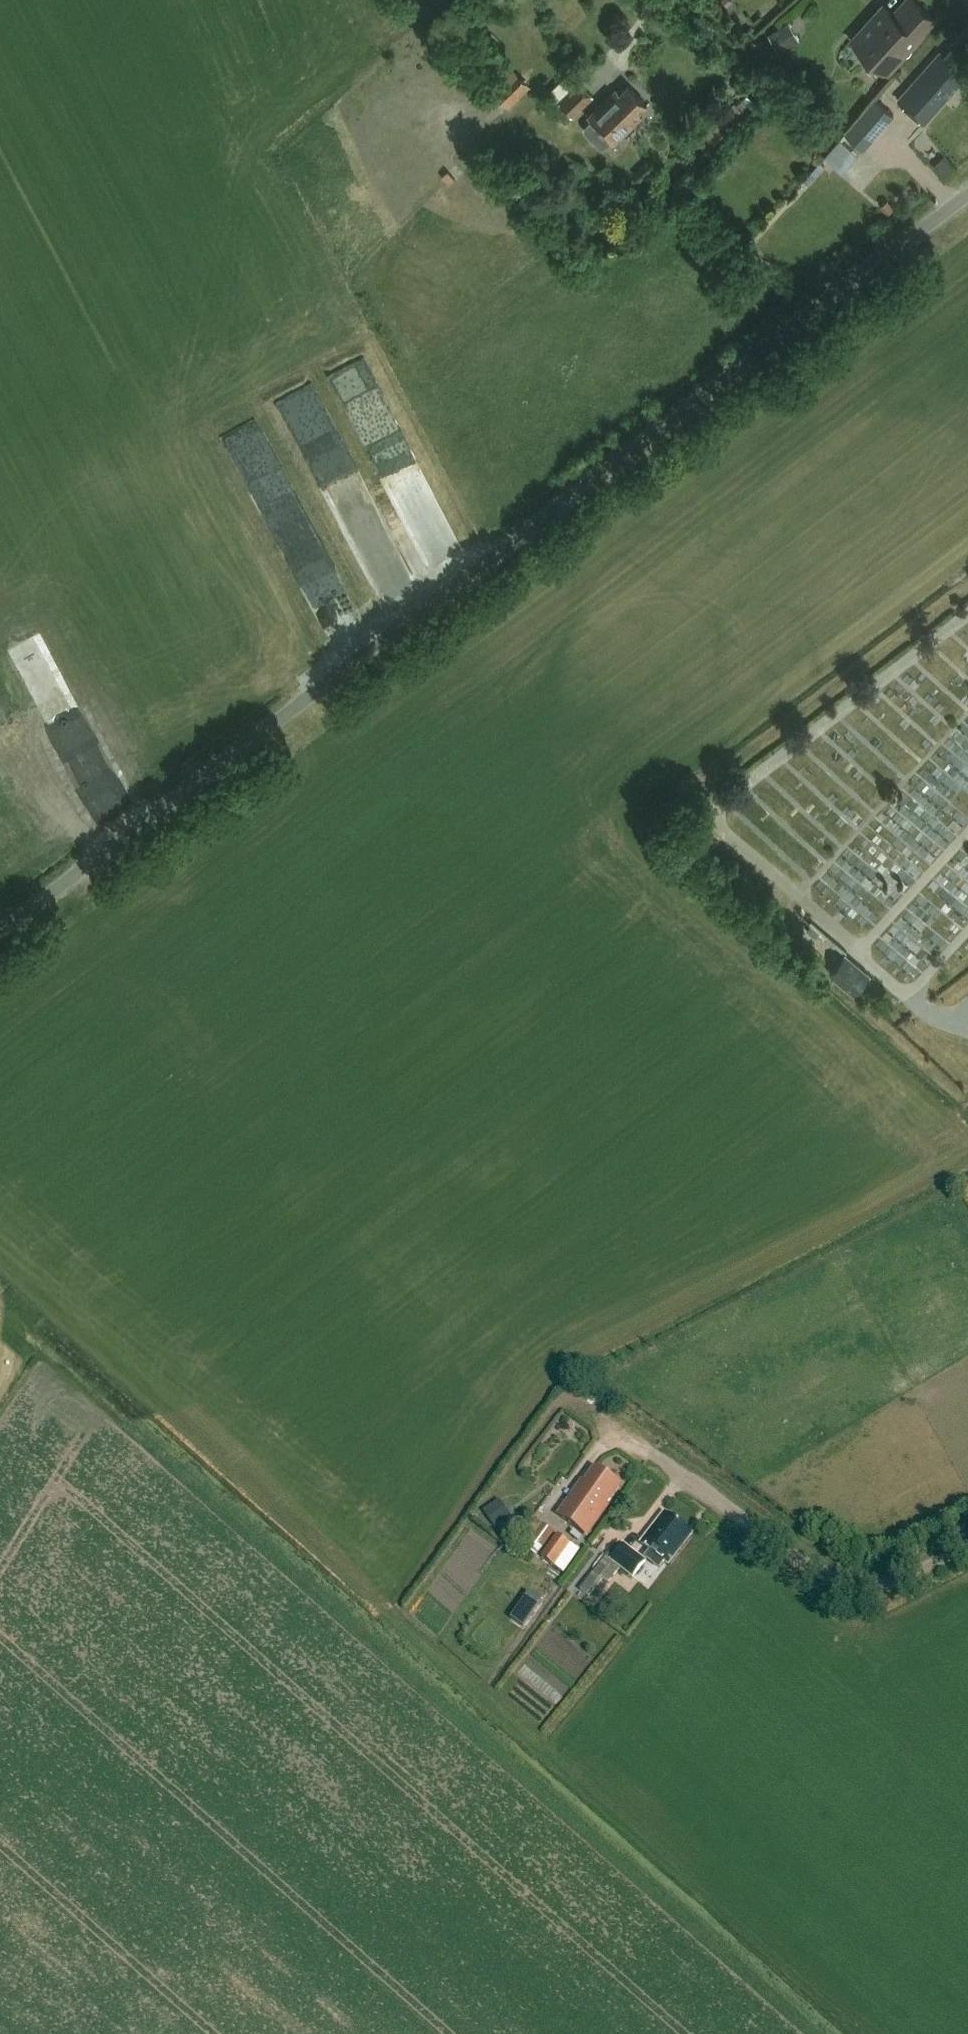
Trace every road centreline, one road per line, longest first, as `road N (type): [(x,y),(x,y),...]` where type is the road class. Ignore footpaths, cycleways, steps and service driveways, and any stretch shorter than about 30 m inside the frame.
road 1 (unclassified): [(0,939),(967,198)]

